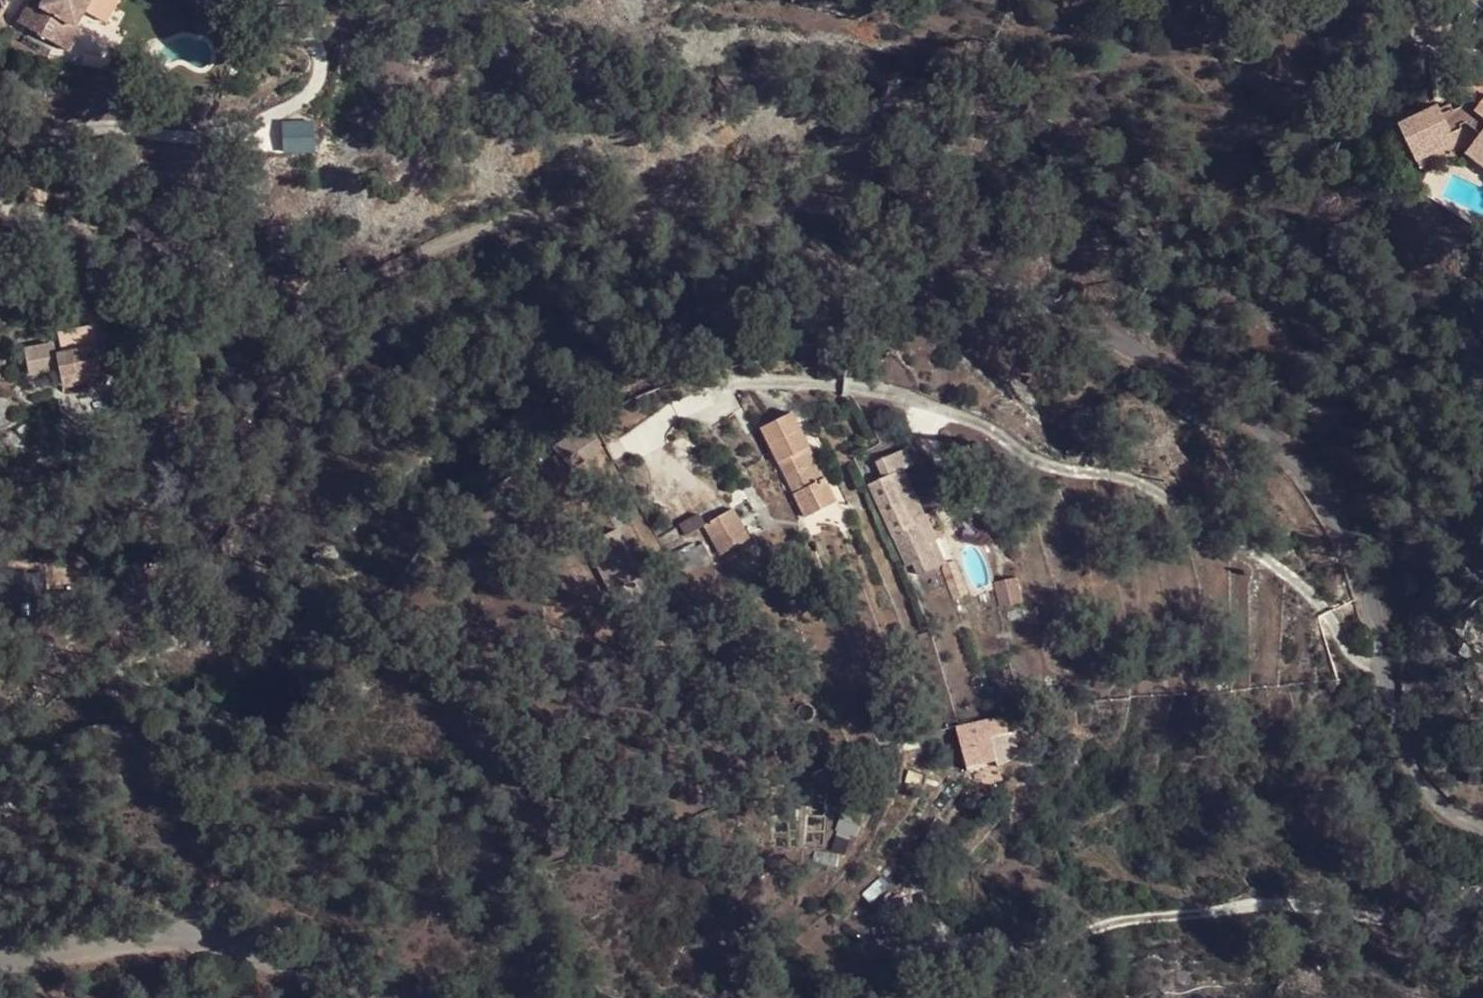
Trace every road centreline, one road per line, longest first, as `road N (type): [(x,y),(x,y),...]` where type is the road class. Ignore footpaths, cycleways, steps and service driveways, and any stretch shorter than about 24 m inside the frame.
road 1 (residential): [(0,527),(129,538),(244,507),(270,484),(313,396),(391,332),(482,279),(557,258),(683,244),(862,259),(1036,303),(1224,399),(1312,484),(1343,531),(1384,667)]
road 2 (residential): [(846,385),(977,423),(1057,468),(1154,488),(1284,570),(1317,600),(1361,662),(1384,667)]
road 3 (unclassified): [(384,997),(178,928),(0,939)]
road 4 (residential): [(1384,667),(1417,772),(1447,811),(1482,831)]

